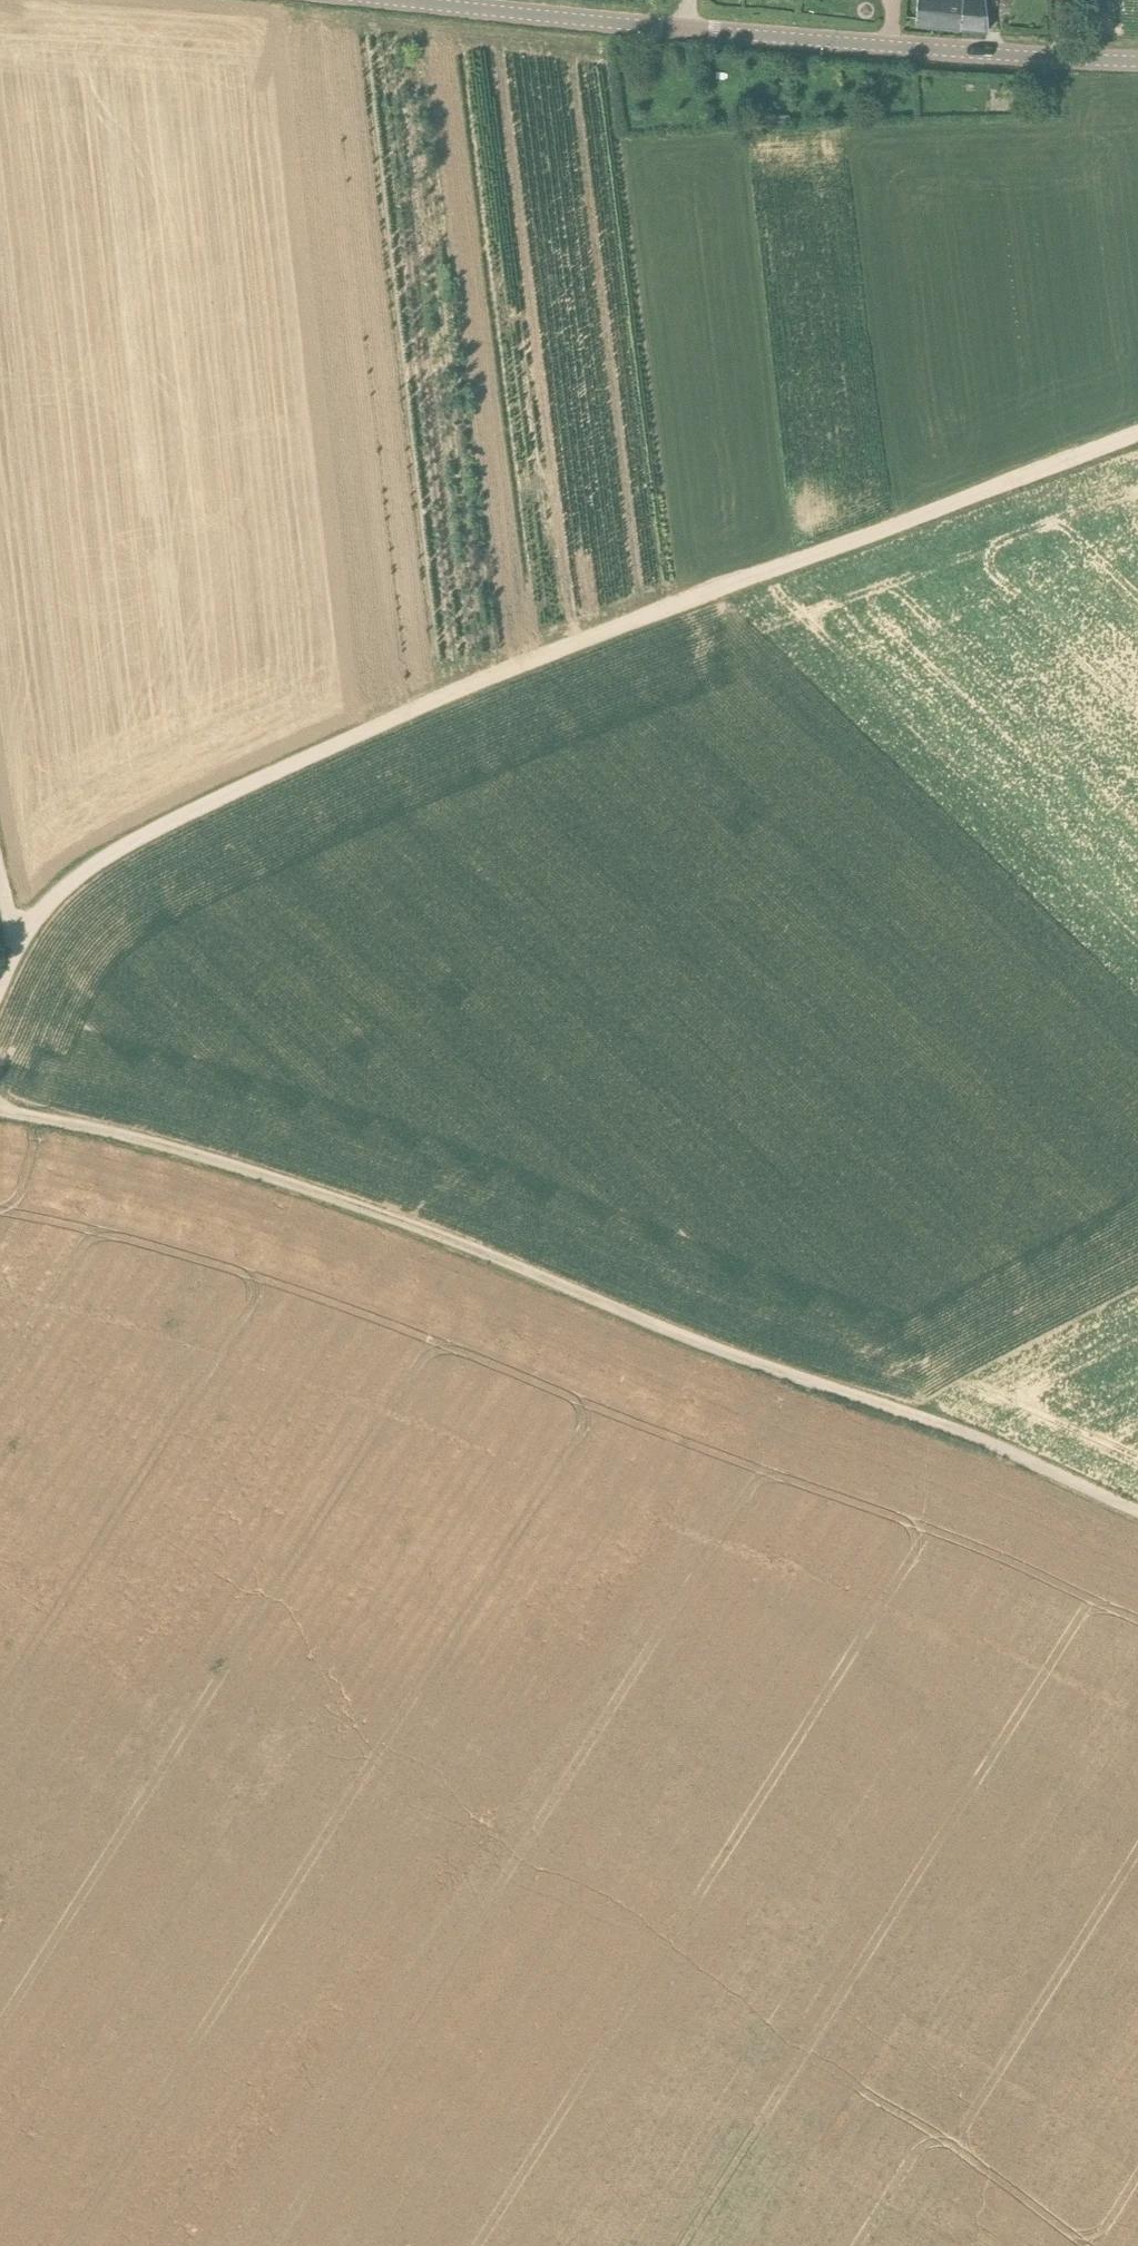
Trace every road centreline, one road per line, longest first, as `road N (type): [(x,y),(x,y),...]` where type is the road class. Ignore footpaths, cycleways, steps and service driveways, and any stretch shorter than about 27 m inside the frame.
road 1 (track): [(14,940),(89,865),(352,735),(557,649),(1137,436)]
road 2 (track): [(9,1110),(185,1151),(421,1227),(735,1356),(981,1438),(1137,1509)]
road 3 (tertiary): [(1137,61),(666,29),(390,0)]

